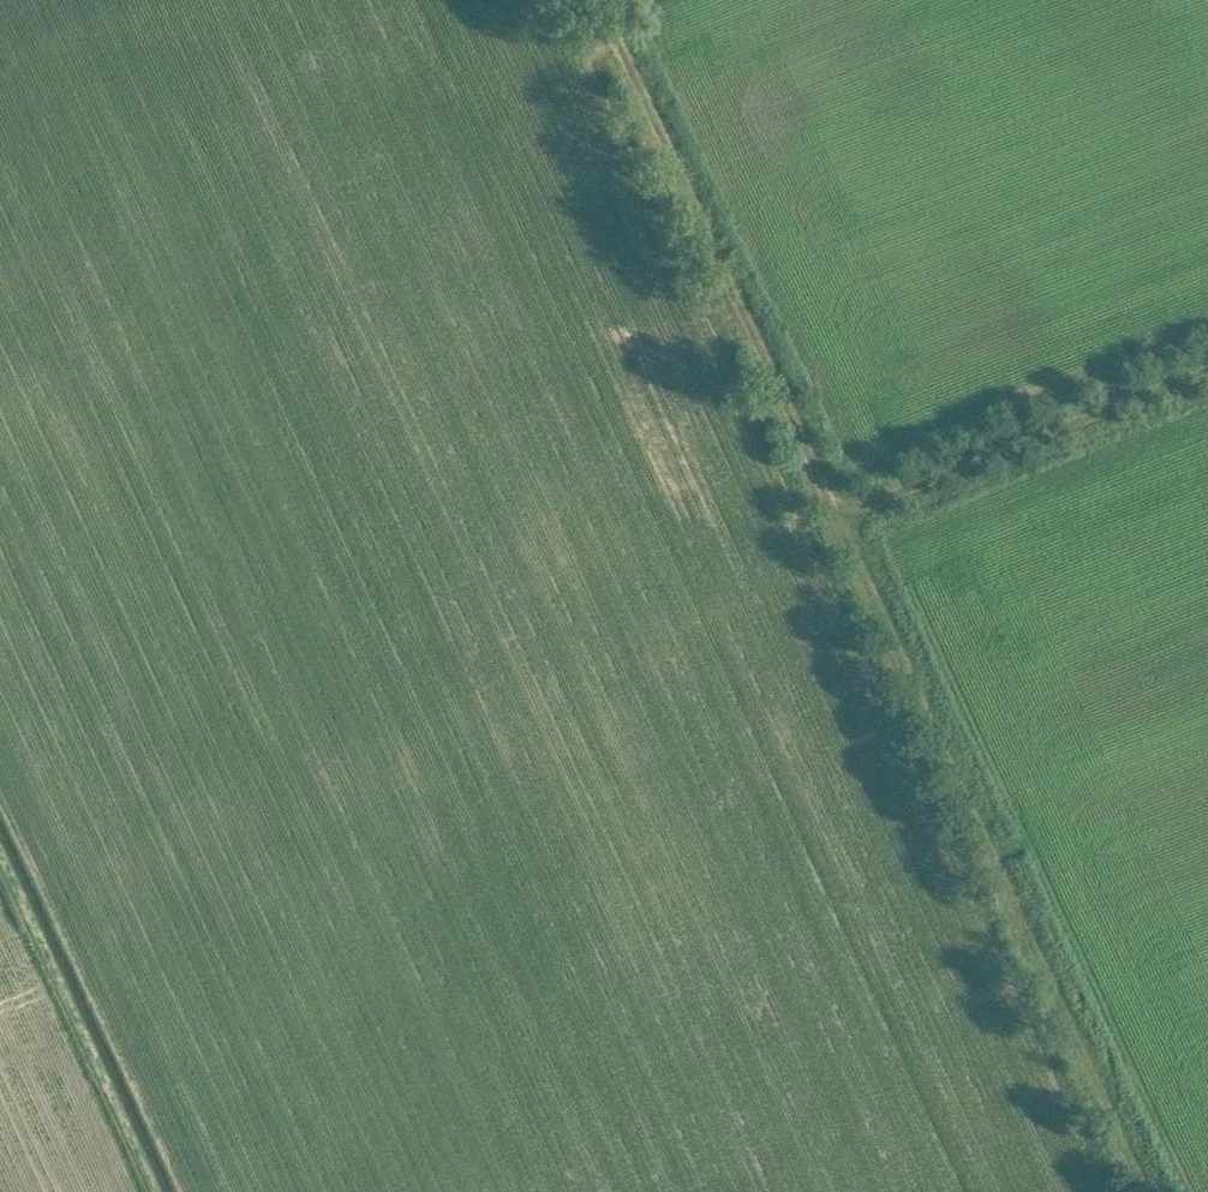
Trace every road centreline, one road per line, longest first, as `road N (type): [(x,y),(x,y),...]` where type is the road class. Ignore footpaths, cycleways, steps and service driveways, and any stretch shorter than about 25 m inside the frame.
road 1 (track): [(833,518),(1207,370)]

